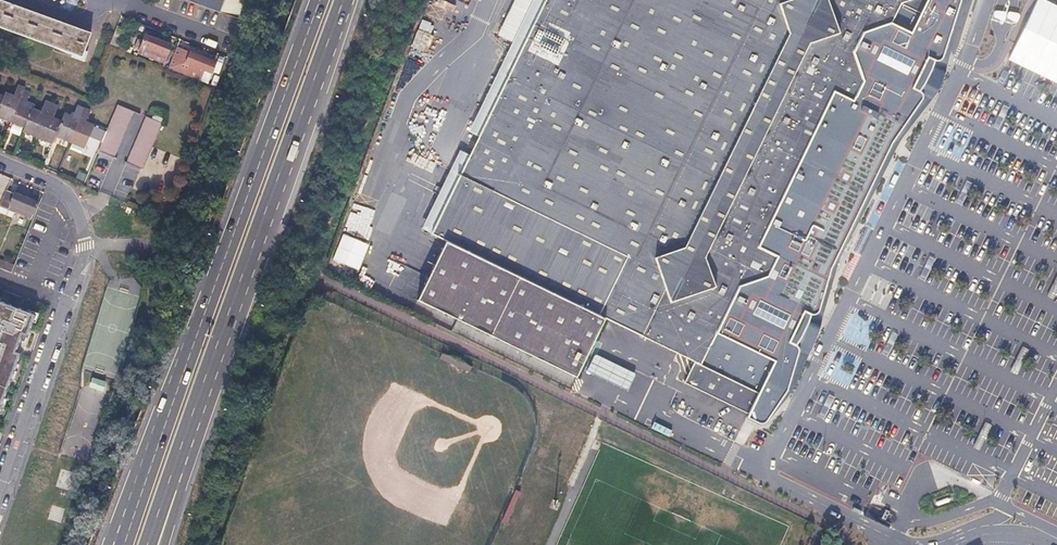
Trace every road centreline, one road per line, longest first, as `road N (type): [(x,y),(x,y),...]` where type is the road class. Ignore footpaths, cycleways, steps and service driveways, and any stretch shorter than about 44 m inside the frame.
road 1 (motorway): [(319,0),(120,543)]
road 2 (motorway): [(174,478),(345,0)]
road 3 (residential): [(0,163),(71,201),(85,246),(0,504)]

